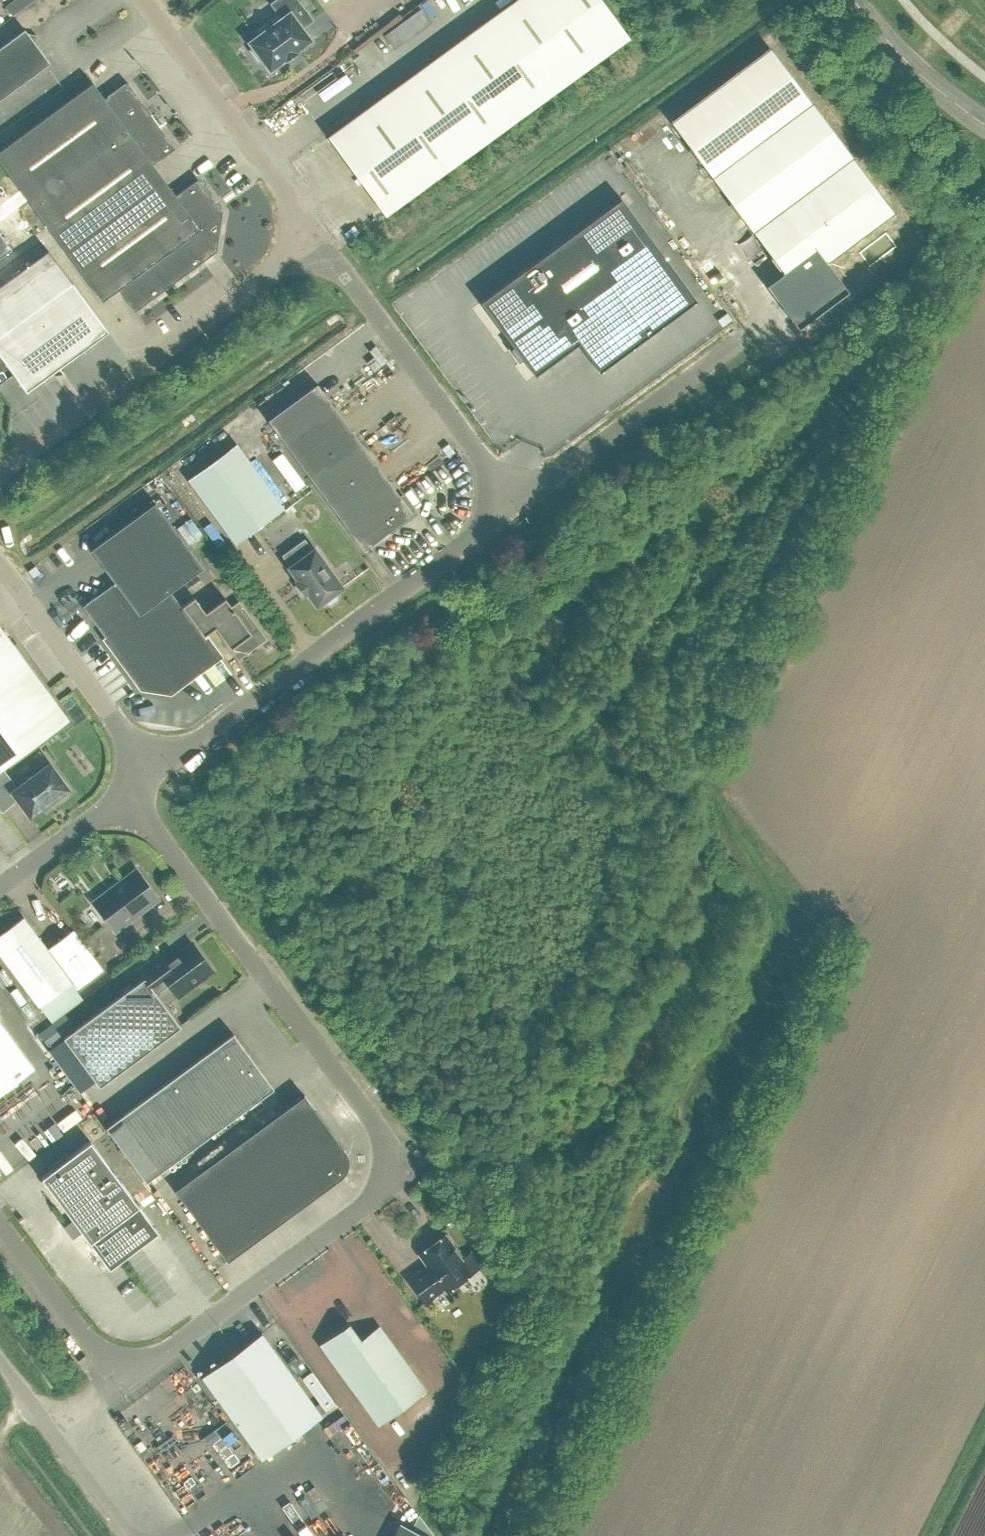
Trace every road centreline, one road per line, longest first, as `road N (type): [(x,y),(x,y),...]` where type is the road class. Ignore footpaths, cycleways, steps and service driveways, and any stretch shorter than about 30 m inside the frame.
road 1 (residential): [(129,811),(155,832),(382,1137),(389,1166),(381,1195),(158,1358)]
road 2 (unclassified): [(515,506),(184,751),(143,759)]
road 3 (unclassified): [(0,472),(314,237)]
road 4 (unclassified): [(515,506),(314,237)]
road 5 (unclassified): [(314,237),(141,0)]
road 6 (unclassified): [(736,351),(515,506)]
road 7 (unclassified): [(143,759),(0,567)]
road 8 (unclassified): [(129,1535),(0,1361)]
road 9 (residential): [(123,1361),(91,1346),(0,1229)]
road 10 (tertiary): [(984,126),(900,59),(853,0)]
road 11 (residential): [(0,889),(95,821),(129,811)]

